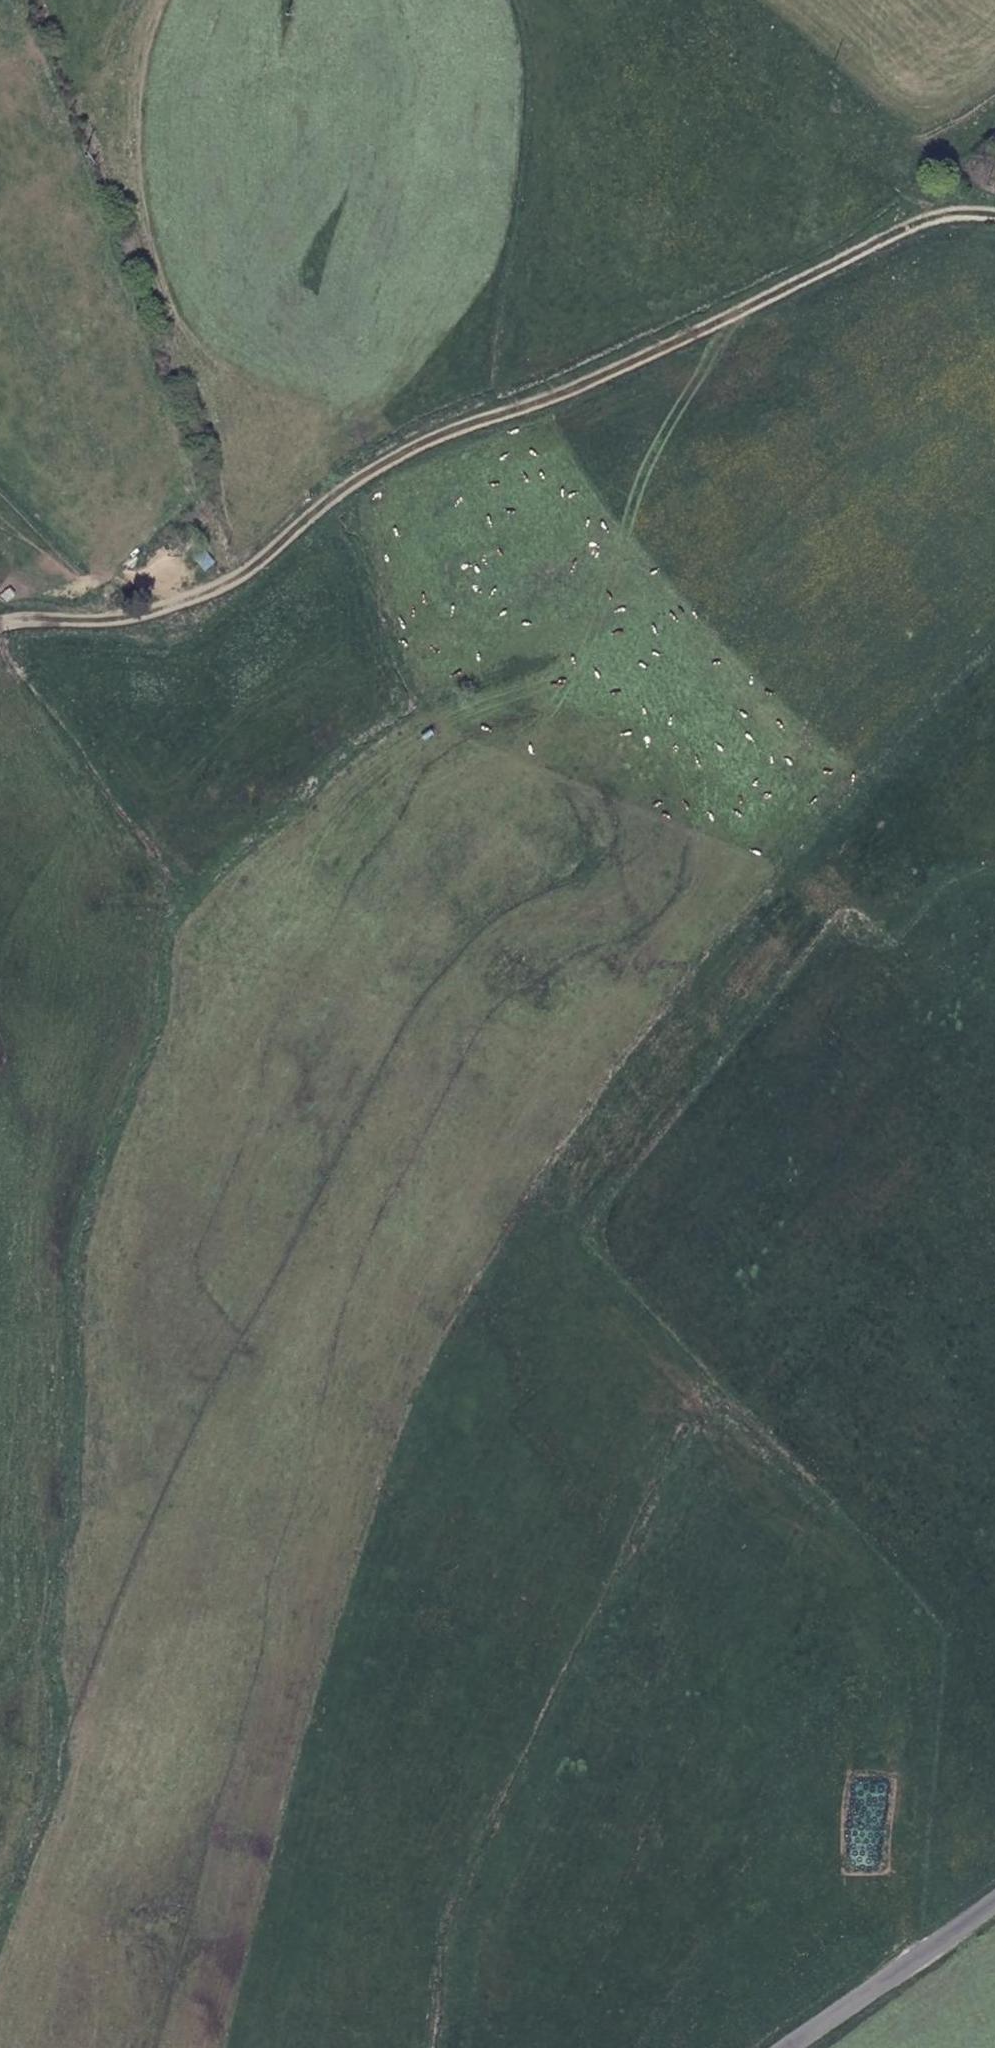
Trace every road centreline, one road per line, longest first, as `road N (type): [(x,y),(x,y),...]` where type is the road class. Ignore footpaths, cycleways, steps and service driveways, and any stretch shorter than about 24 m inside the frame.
road 1 (unclassified): [(994,1905),(795,2047)]

